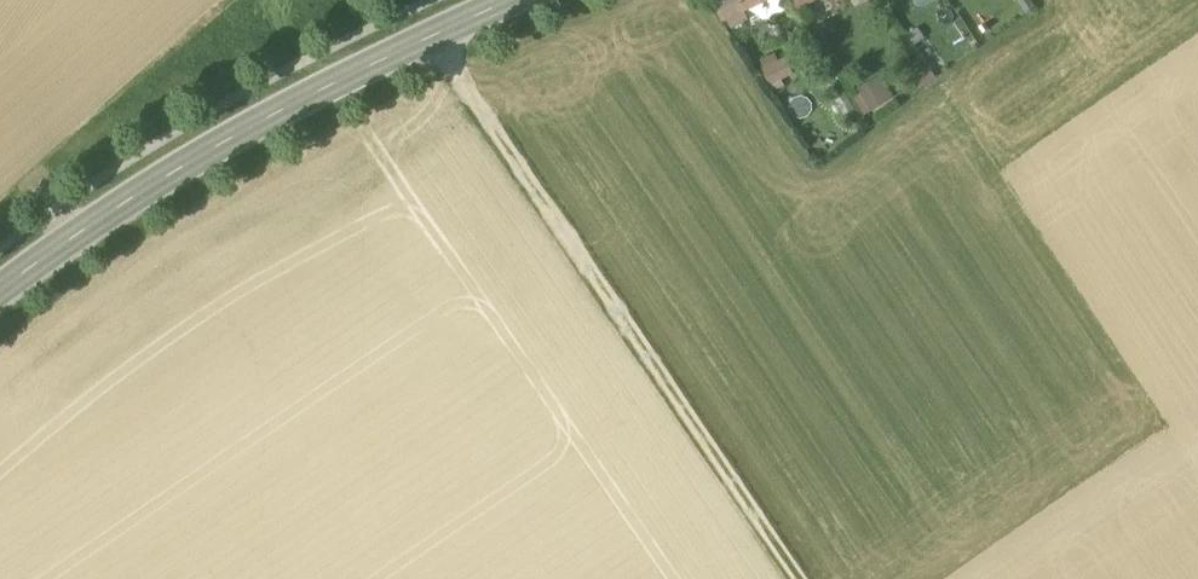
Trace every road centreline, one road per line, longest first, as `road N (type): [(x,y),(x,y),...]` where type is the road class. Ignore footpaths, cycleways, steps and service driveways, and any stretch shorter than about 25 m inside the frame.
road 1 (track): [(435,35),(804,578)]
road 2 (secondary): [(0,290),(197,155),(511,0)]

